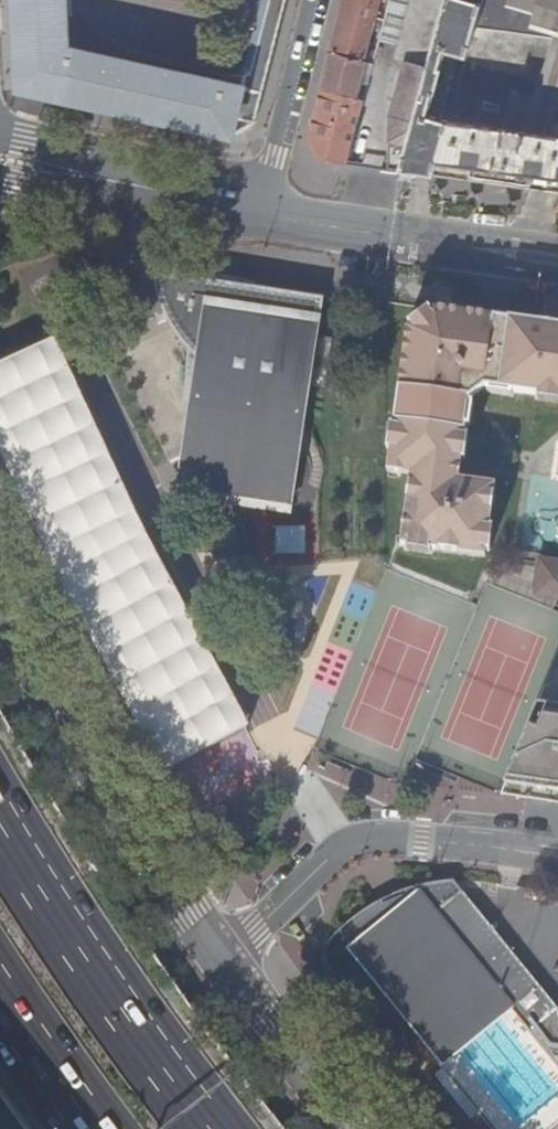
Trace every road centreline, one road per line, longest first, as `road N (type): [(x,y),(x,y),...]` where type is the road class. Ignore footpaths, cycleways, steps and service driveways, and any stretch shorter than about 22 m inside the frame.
road 1 (residential): [(0,598),(76,742),(218,960)]
road 2 (residential): [(557,857),(422,838),(349,843),(218,960)]
road 3 (trunk): [(212,1128),(0,827)]
road 4 (tertiary): [(260,212),(557,260)]
road 5 (residential): [(315,0),(260,212)]
road 6 (residential): [(218,960),(348,1128)]
road 7 (tertiary): [(86,180),(260,212)]
road 8 (trunk): [(0,996),(95,1128)]

